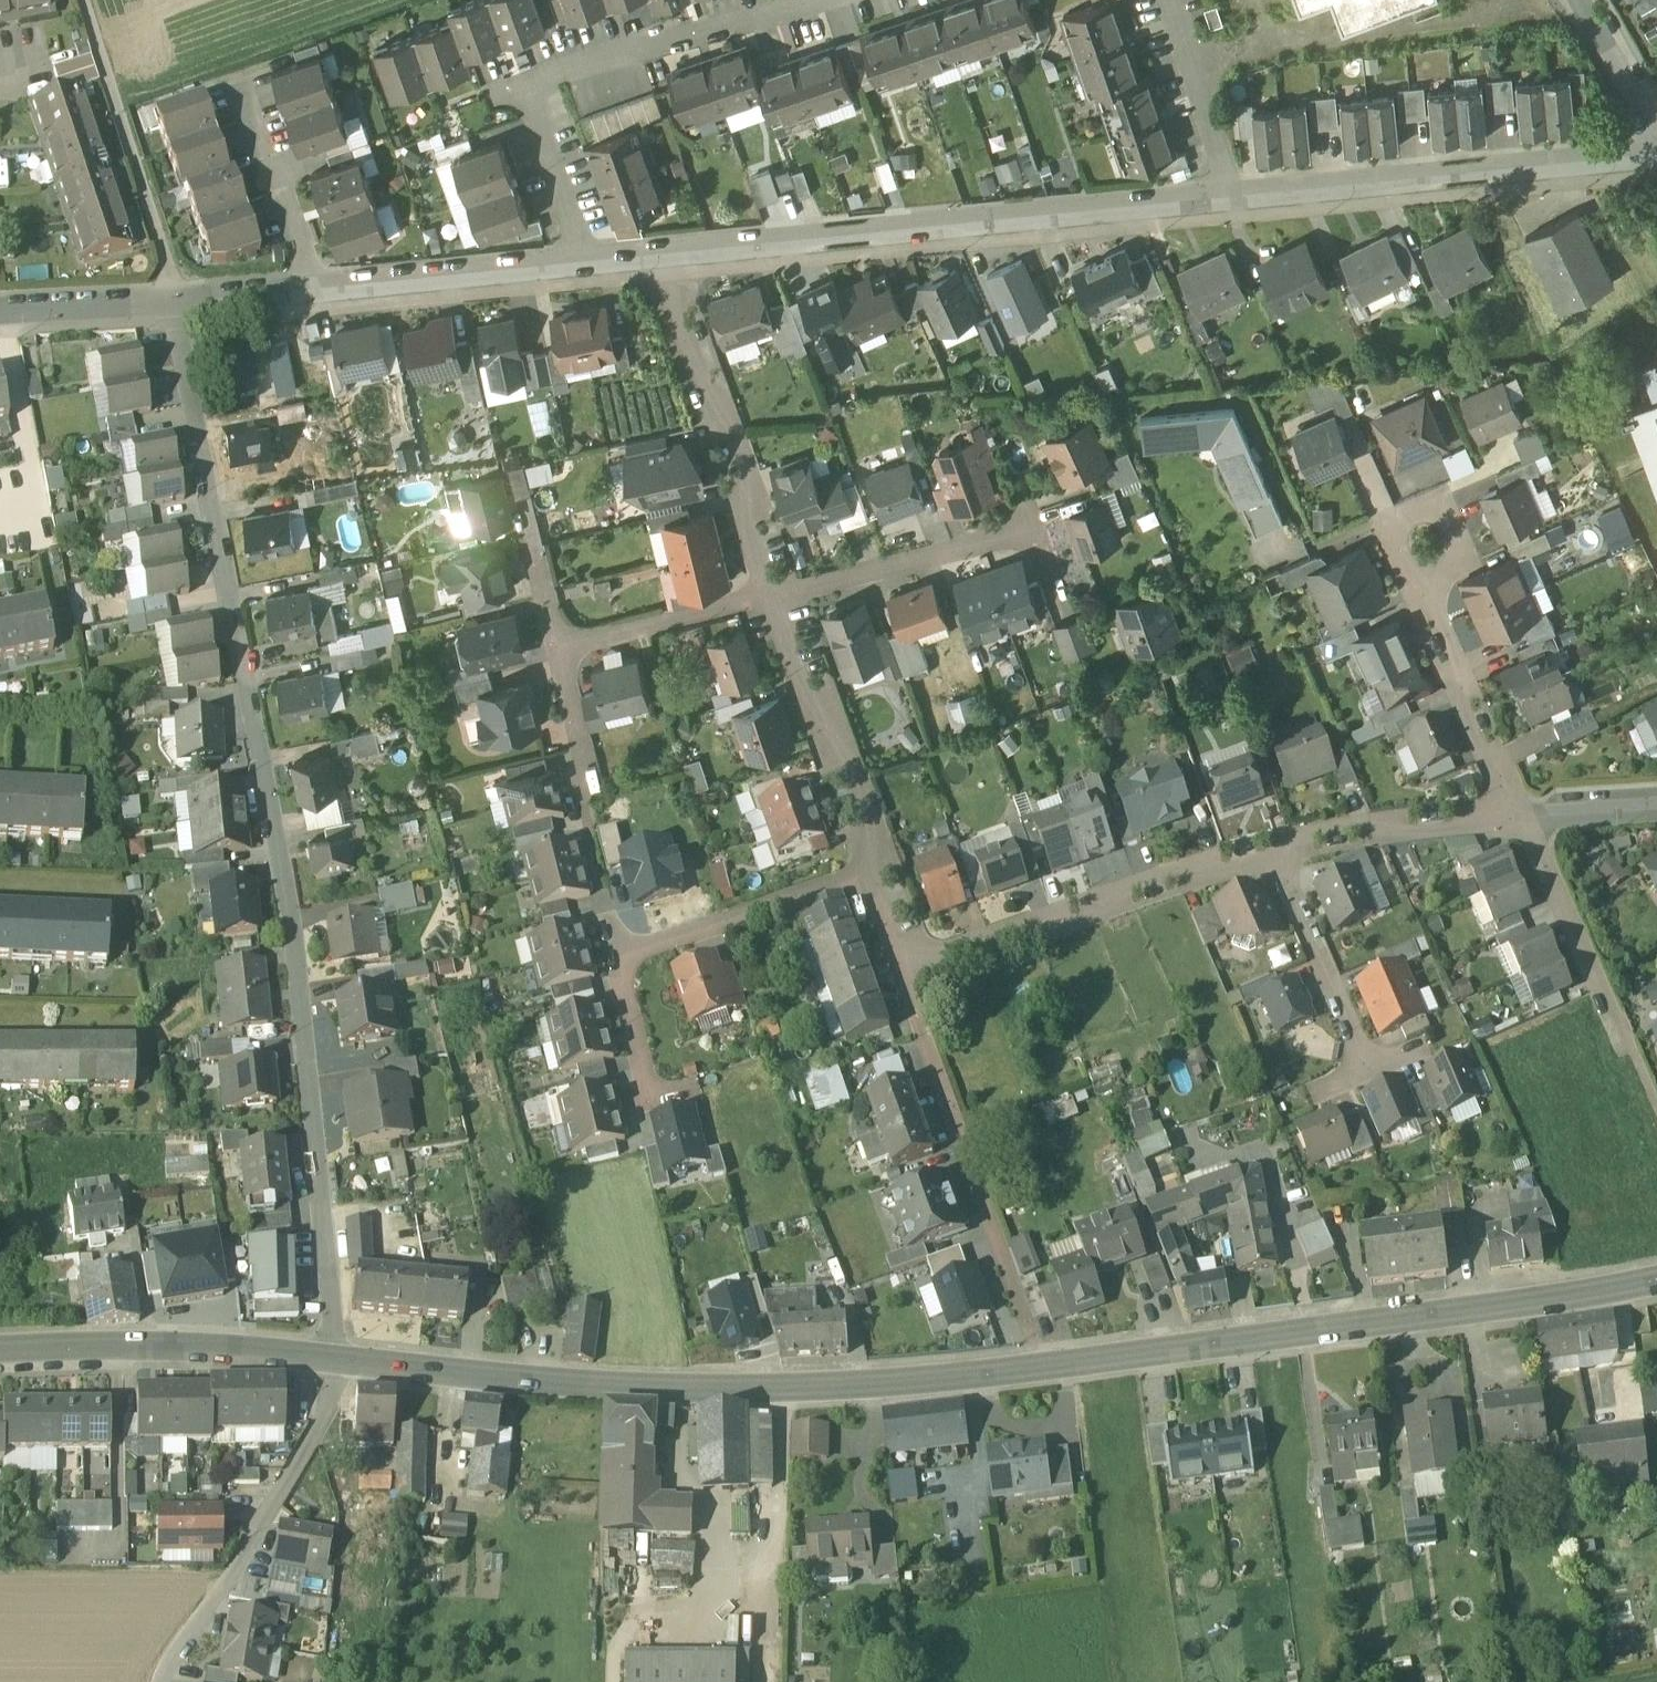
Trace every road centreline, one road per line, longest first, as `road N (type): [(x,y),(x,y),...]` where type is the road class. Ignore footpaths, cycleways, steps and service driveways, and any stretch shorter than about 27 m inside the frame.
road 1 (residential): [(173,304),(289,910),(335,1358)]
road 2 (secondary): [(1041,1366),(840,1386),(643,1388),(335,1358)]
road 3 (secondary): [(1656,1276),(1541,1301),(1041,1366)]
road 4 (residential): [(1229,195),(658,257)]
road 5 (residential): [(820,0),(540,85),(529,108),(588,265)]
road 6 (residential): [(1656,153),(1229,195)]
road 7 (residential): [(908,973),(910,998),(1041,1366)]
road 8 (residential): [(1275,851),(908,973)]
road 9 (residential): [(335,1358),(323,1418),(161,1681)]
road 10 (residential): [(776,591),(658,257)]
road 11 (secondary): [(335,1358),(221,1346),(0,1351)]
road 12 (unclassified): [(173,304),(169,268),(82,0)]
road 13 (residential): [(1397,534),(1519,814)]
road 14 (residential): [(874,875),(776,591)]
road 15 (residential): [(588,265),(315,293)]
road 16 (residential): [(874,875),(617,955)]
road 17 (residential): [(1031,528),(776,591)]
road 18 (residential): [(1519,814),(1275,851)]
road 19 (residential): [(1617,1039),(1519,814)]
road 20 (residential): [(1275,851),(1361,1067)]
road 21 (residential): [(776,591),(561,646)]
road 22 (residential): [(1229,195),(1169,0)]
road 23 (residential): [(173,304),(0,313)]
road 24 (residential): [(1580,0),(1656,131)]
road 25 (residential): [(617,955),(649,1099)]
road 26 (residential): [(561,646),(595,789)]
road 27 (residential): [(315,293),(173,304)]
road 28 (residential): [(315,293),(273,162)]
road 29 (residential): [(1656,805),(1519,814)]

